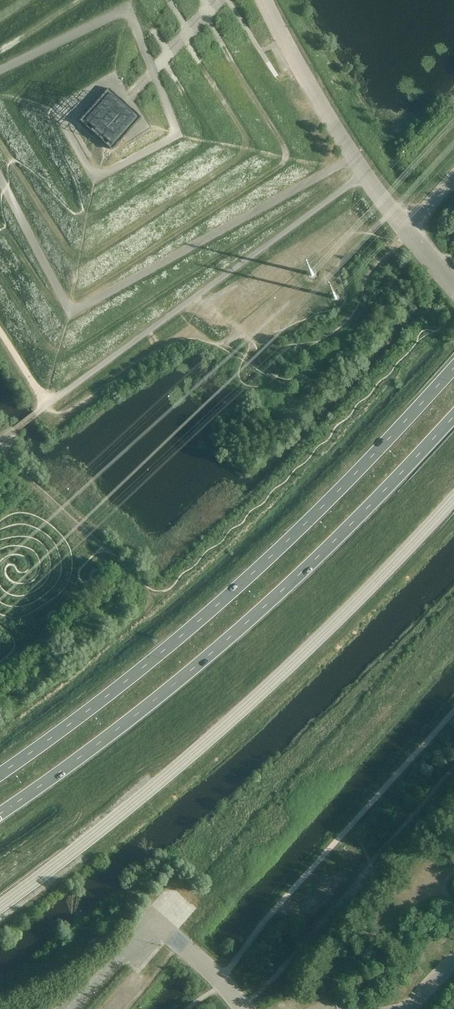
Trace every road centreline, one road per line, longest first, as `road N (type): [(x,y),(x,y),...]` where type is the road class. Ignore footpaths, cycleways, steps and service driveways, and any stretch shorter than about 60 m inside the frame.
road 1 (trunk): [(453,361),(234,586),(87,712),(0,773)]
road 2 (trunk): [(0,813),(111,739),(226,643),(453,420)]
road 3 (unclassified): [(243,1008),(160,928),(73,1008)]

